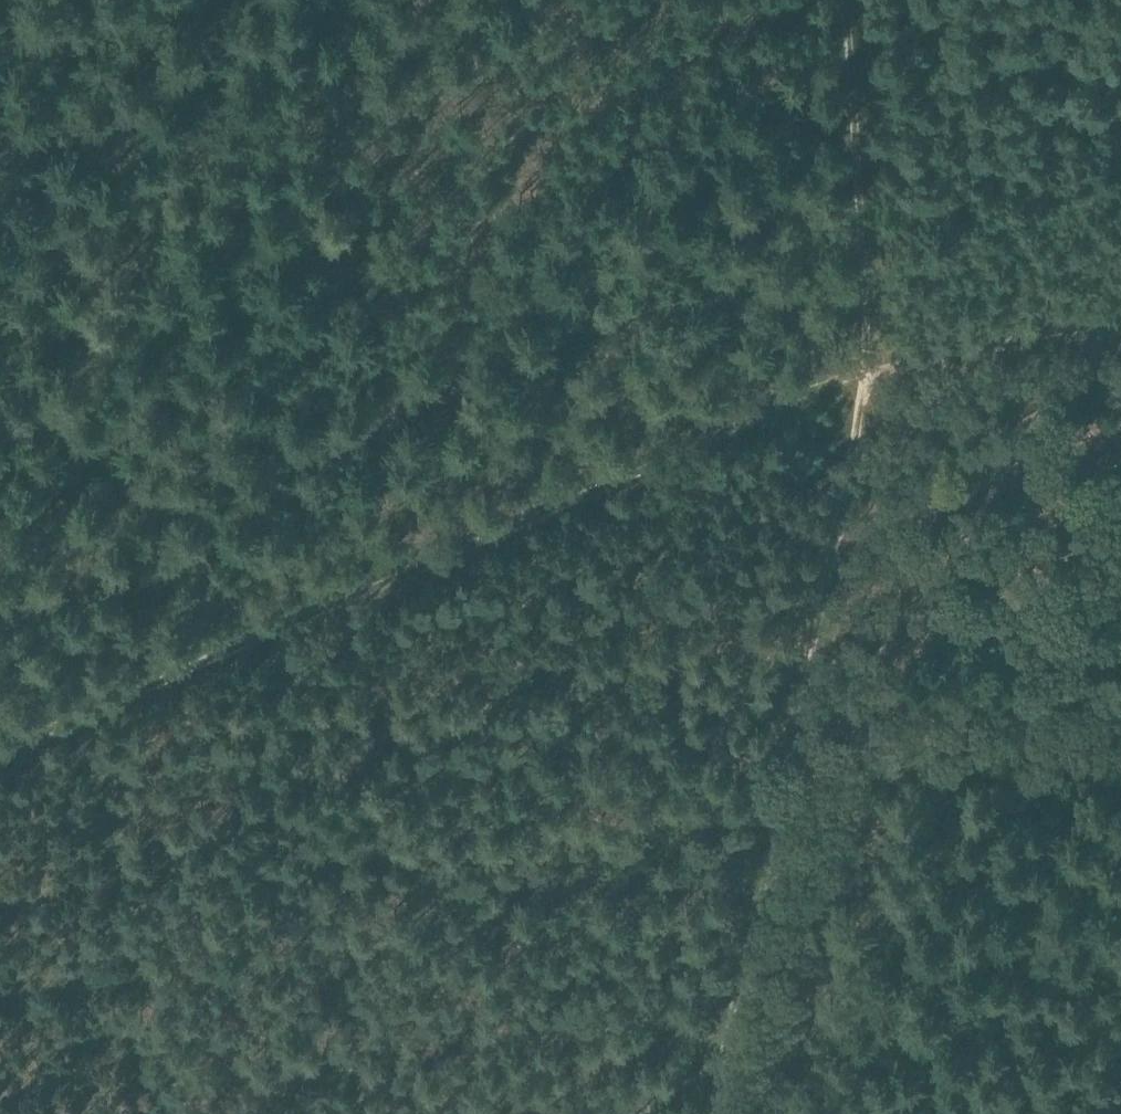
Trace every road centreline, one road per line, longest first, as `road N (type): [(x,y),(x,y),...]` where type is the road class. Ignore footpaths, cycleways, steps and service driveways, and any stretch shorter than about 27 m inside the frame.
road 1 (track): [(0,756),(870,371)]
road 2 (track): [(720,1113),(872,422),(870,371)]
road 3 (track): [(78,724),(95,872),(142,1113)]

